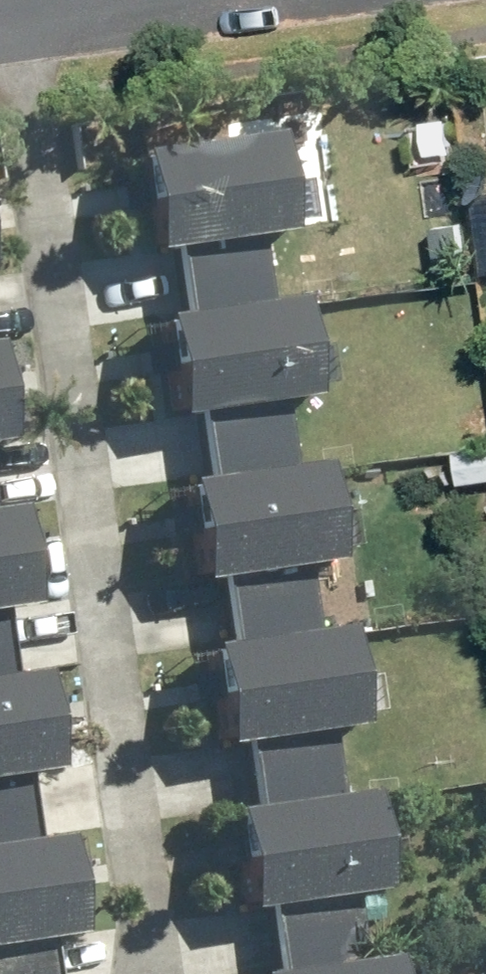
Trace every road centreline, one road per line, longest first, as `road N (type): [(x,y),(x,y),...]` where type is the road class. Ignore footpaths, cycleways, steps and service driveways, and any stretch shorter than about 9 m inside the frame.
road 1 (residential): [(142,0),(0,20)]

